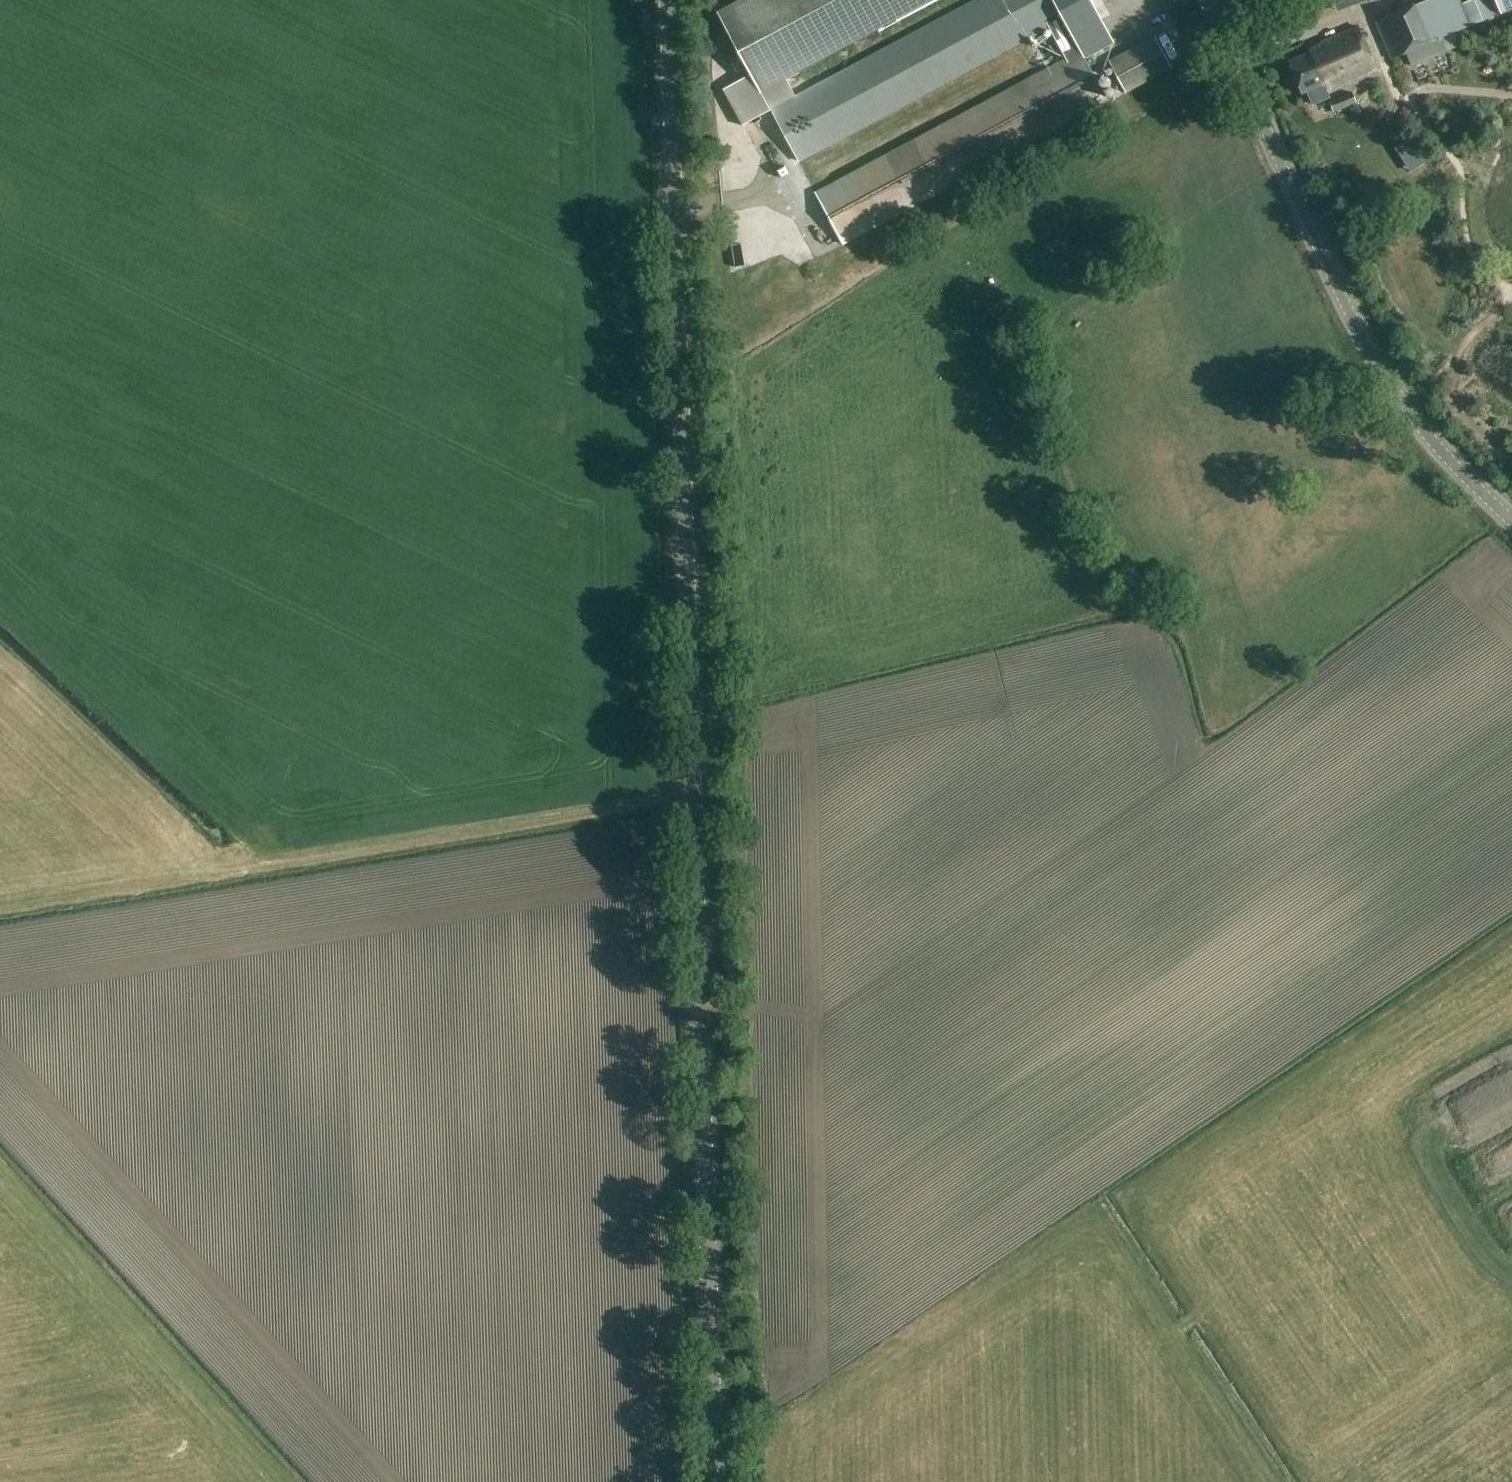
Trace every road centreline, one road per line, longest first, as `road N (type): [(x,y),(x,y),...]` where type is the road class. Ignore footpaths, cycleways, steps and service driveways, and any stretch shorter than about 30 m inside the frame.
road 1 (tertiary): [(724,1481),(670,0)]
road 2 (tertiary): [(1511,531),(1401,419),(1320,269),(1208,0)]

